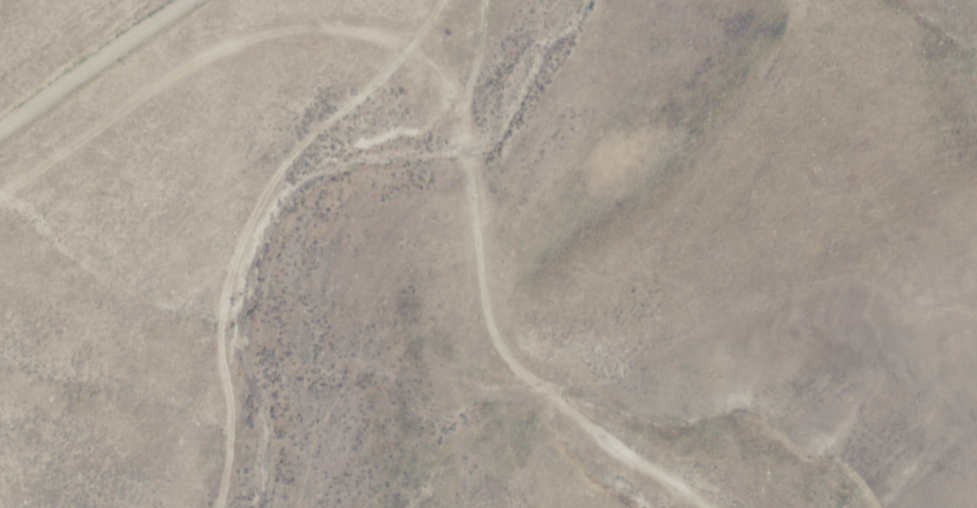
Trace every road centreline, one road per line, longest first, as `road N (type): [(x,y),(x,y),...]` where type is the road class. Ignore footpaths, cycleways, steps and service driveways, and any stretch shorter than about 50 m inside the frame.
road 1 (track): [(669,507),(563,439),(484,347),(482,0)]
road 2 (residential): [(0,144),(208,0)]

